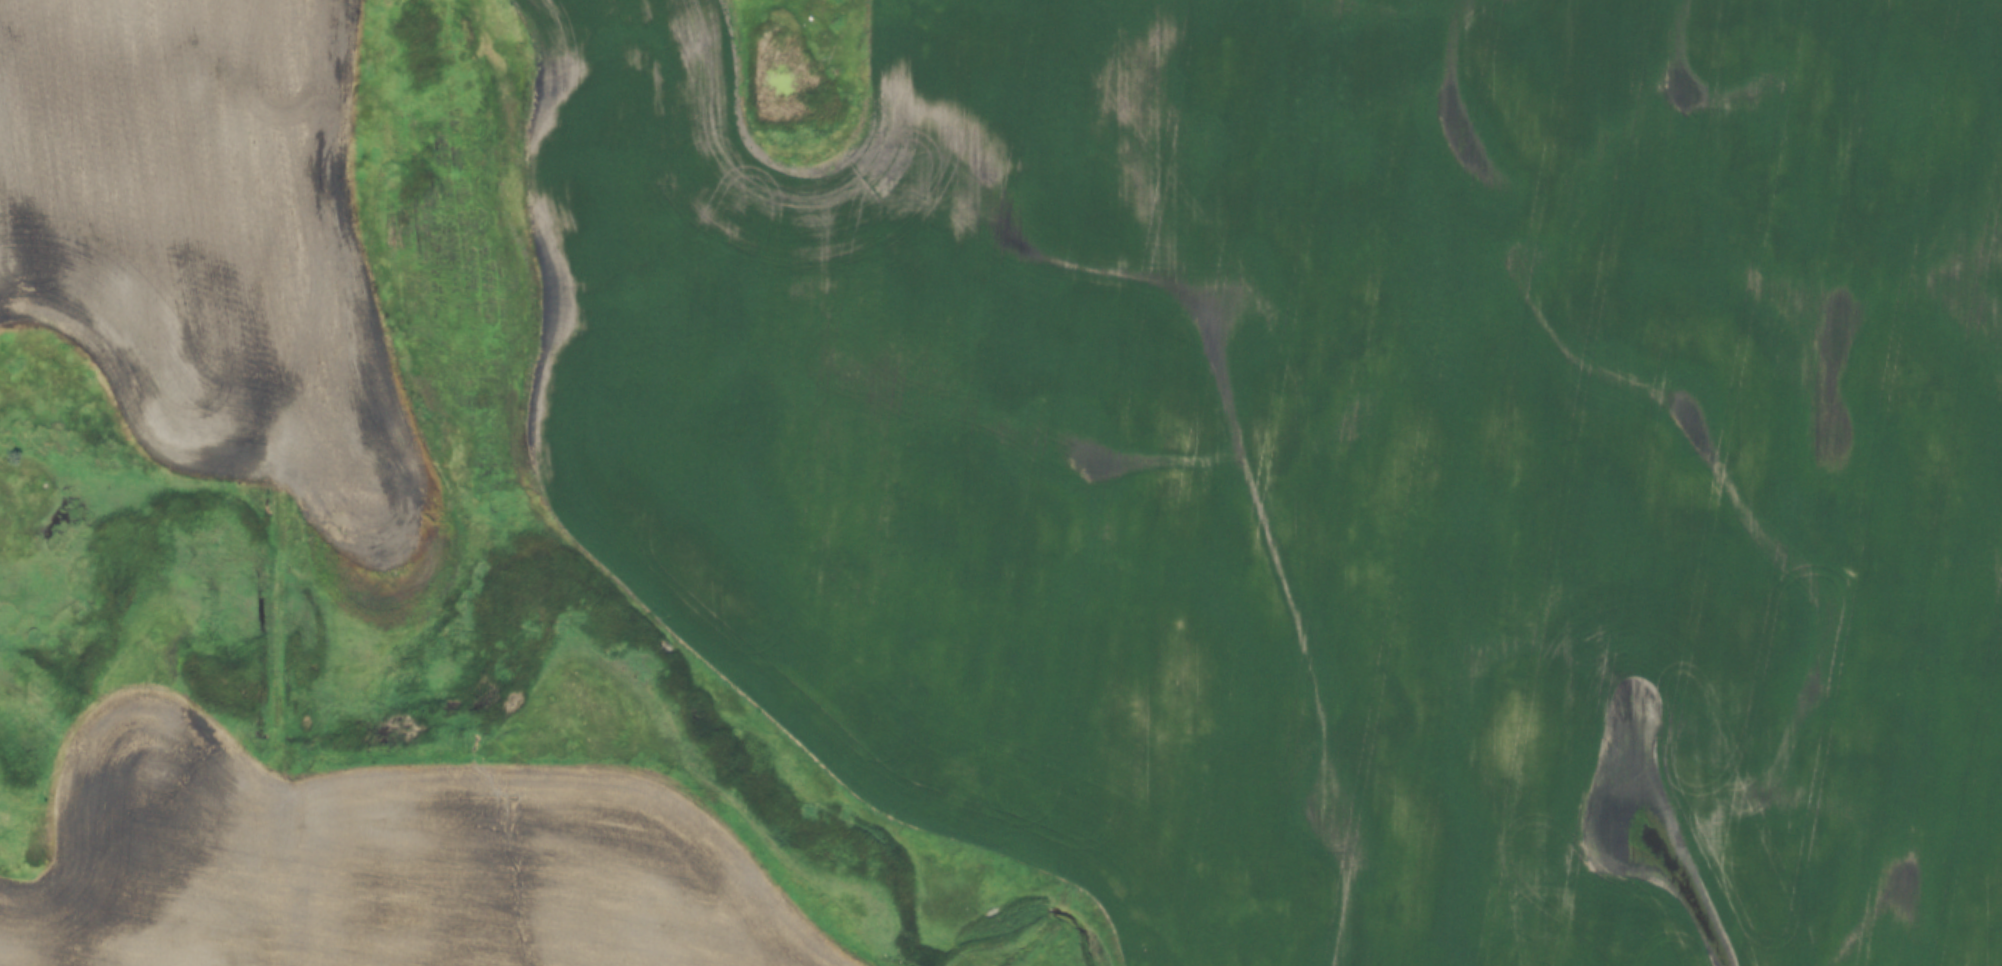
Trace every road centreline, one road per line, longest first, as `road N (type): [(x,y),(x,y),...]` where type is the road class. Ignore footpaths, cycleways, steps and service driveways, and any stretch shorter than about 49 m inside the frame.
road 1 (track): [(299,965),(296,812),(282,759),(284,462)]

